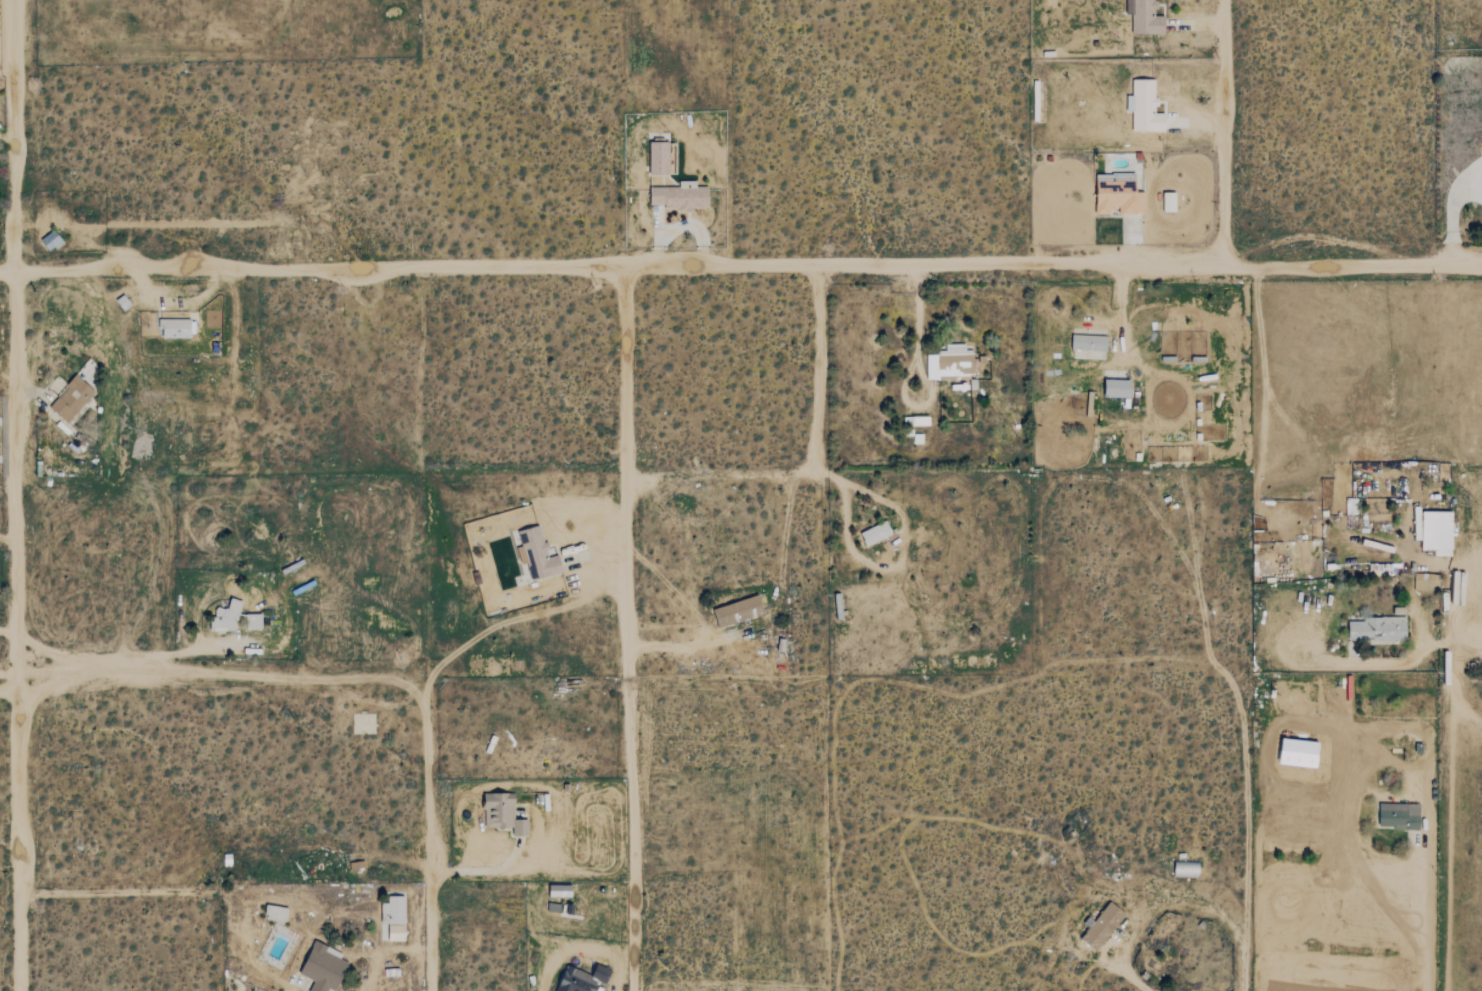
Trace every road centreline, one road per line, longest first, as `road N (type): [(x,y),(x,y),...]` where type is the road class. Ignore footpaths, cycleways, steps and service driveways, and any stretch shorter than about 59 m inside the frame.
road 1 (track): [(1481,266),(622,266),(0,278)]
road 2 (track): [(23,990),(15,0)]
road 3 (track): [(630,990),(622,266)]
road 4 (track): [(421,682),(17,672)]
road 5 (track): [(626,476),(816,468),(818,267)]
road 6 (track): [(431,990),(431,693),(421,682)]
road 7 (track): [(1236,688),(1247,860),(1242,990)]
road 8 (track): [(788,474),(778,592),(768,613),(752,627),(690,644),(629,649)]
road 9 (track): [(816,468),(870,493),(901,513),(897,563),(884,570),(855,561),(844,481)]
road 10 (track): [(1225,0),(1221,269)]
road 11 (track): [(1427,990),(1430,817),(1420,776)]
road 12 (track): [(1148,990),(1123,966),(1133,924),(1147,908),(1188,895),(1243,930)]
road 13 (track): [(22,894),(212,893)]

